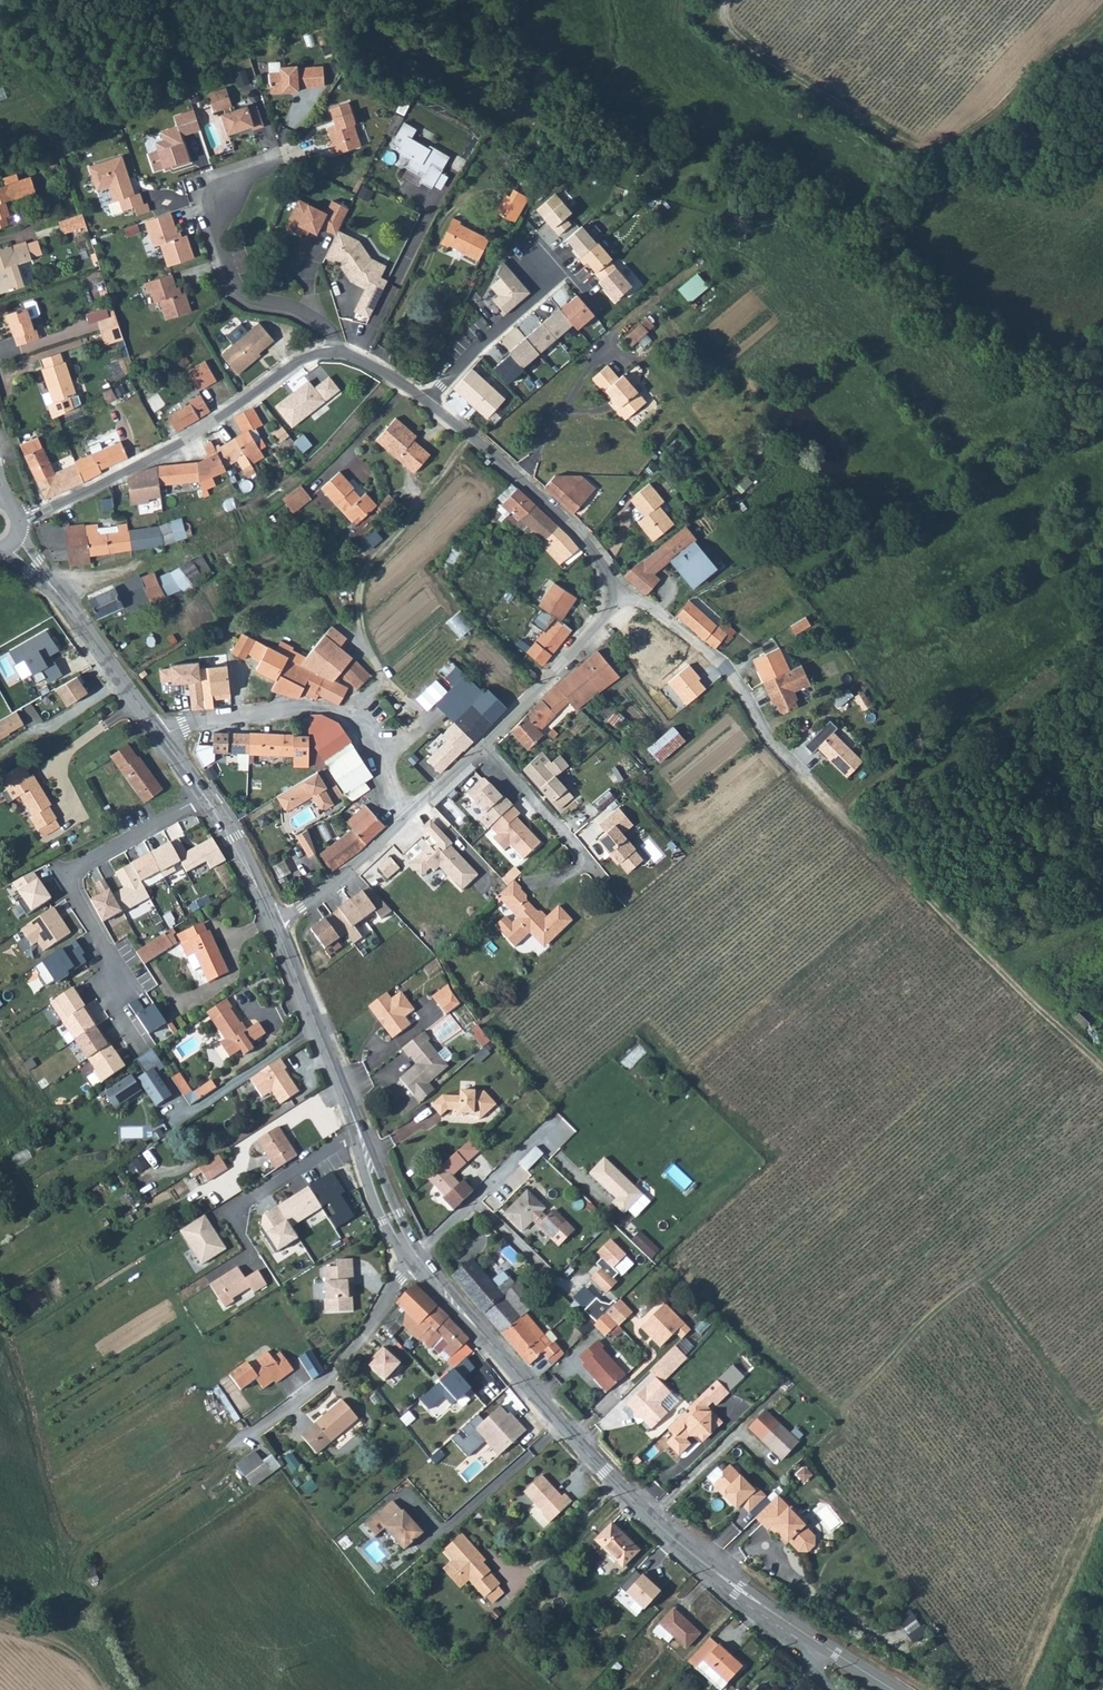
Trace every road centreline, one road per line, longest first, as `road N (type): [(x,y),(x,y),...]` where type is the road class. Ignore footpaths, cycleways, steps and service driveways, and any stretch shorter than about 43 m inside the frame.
road 1 (residential): [(1102,1076),(767,740),(718,657),(622,595)]
road 2 (secondary): [(510,1367),(687,1550),(791,1625)]
road 3 (residential): [(16,517),(219,419),(305,356),(337,350)]
road 4 (residential): [(204,798),(72,875),(109,950),(106,991),(140,1048)]
road 5 (residential): [(292,152),(218,177),(206,210),(236,289),(330,331),(337,350)]
road 6 (residential): [(426,402),(585,538),(622,595)]
road 7 (residential): [(353,1133),(241,1201),(236,1230),(249,1251),(183,1294)]
road 8 (secondary): [(9,543),(62,599),(160,735)]
road 9 (residential): [(255,1434),(338,1368),(410,1268)]
road 10 (track): [(383,680),(365,653),(354,598),(371,558),(419,494)]
road 11 (residential): [(622,595),(484,741)]
road 12 (residential): [(356,717),(313,708),(212,718),(160,735)]
road 13 (residential): [(557,1112),(420,1253)]
road 14 (residential): [(426,402),(540,290),(536,259)]
road 15 (residential): [(602,882),(484,741)]
road 16 (secondary): [(420,1253),(343,1087)]
road 17 (secondary): [(273,920),(343,1087)]
road 18 (residential): [(409,811),(273,920)]
road 19 (secondary): [(353,1133),(375,1207),(410,1268)]
road 20 (secondary): [(510,1367),(420,1253)]
road 21 (secondary): [(410,1268),(510,1367)]
road 22 (secondary): [(204,798),(273,920)]
road 23 (secondary): [(791,1625),(892,1689)]

